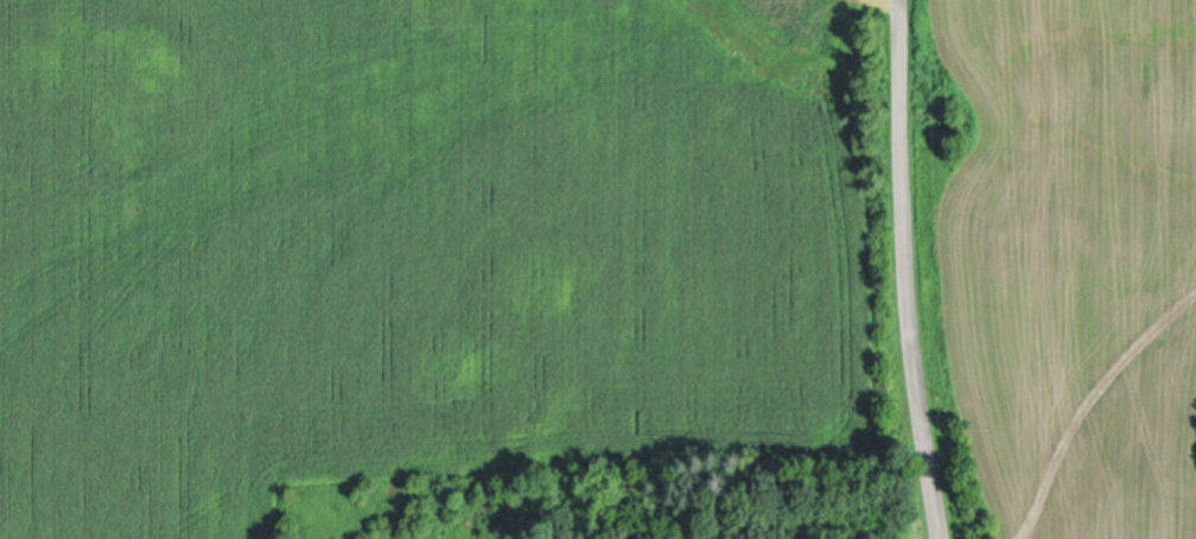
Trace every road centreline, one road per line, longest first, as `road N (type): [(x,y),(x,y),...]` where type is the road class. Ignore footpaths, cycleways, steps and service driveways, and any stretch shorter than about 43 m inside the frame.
road 1 (residential): [(936,538),(906,307),(895,0)]

